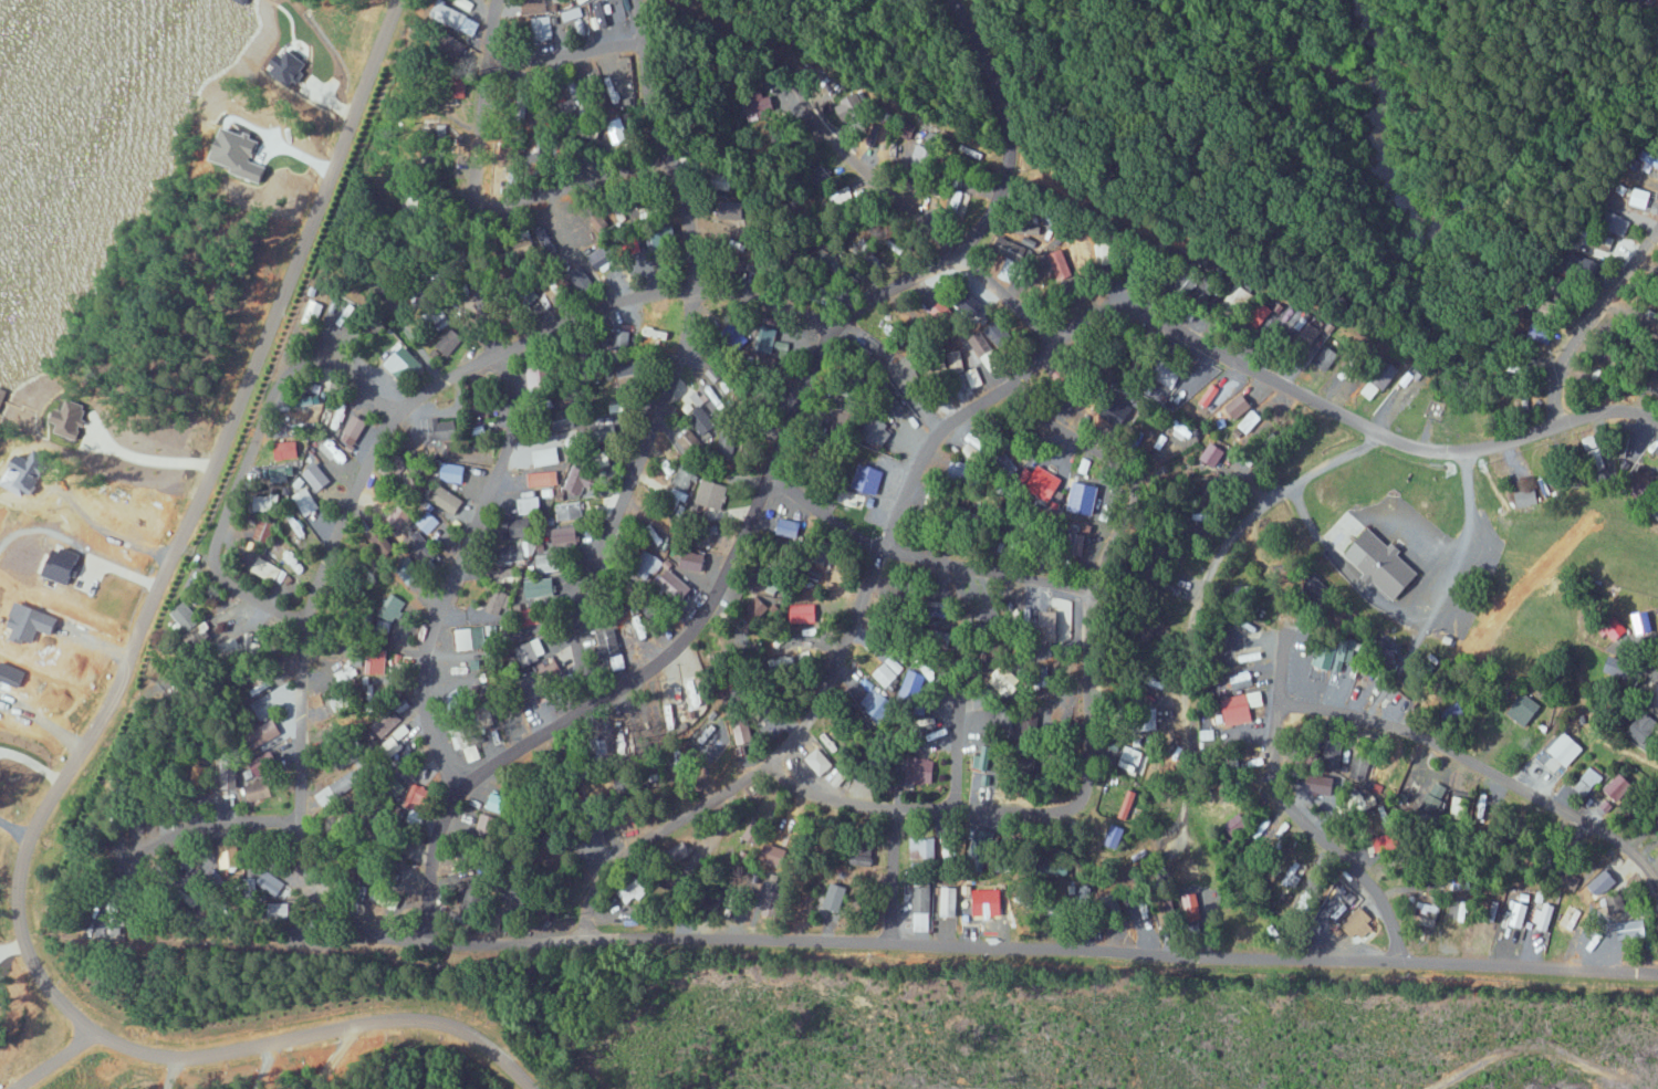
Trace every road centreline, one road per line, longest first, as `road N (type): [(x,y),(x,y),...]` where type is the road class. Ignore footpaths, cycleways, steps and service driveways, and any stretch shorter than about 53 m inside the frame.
road 1 (residential): [(830,324),(738,297),(642,293),(501,355),(394,419),(358,478),(304,640),(294,847),(301,876),(320,899),(366,930),(408,943),(656,936),(1657,974)]
road 2 (residential): [(960,0),(1008,136),(998,205),(952,258),(830,324),(701,616),(661,662),(461,790),(436,835),(430,900),(408,943)]
road 3 (residential): [(772,758),(835,795),(893,807),(1055,802),(1071,799),(1080,785),(1087,594),(1138,488),(1135,472),(1089,438),(995,390)]
road 4 (residential): [(583,942),(598,877),(623,848),(772,758),(793,736),(835,669),(932,443),(962,409),(1057,341)]
road 5 (residential): [(1657,423),(1609,412),(1471,449),(1431,451),(1394,440),(1144,308),(1097,308),(1057,341)]
road 6 (residential): [(461,790),(430,732),(423,682),(459,558),(509,442),(513,394),(501,355)]
road 7 (residential): [(623,685),(582,664),(585,590),(663,405),(697,292)]
road 8 (residential): [(1274,697),(1384,718),(1451,745),(1595,829),(1651,871),(1657,886)]
road 9 (residential): [(1189,782),(1189,632),(1205,575),(1247,520),(1373,428)]
road 10 (residential): [(1057,341),(952,258),(824,117),(800,69)]
road 11 (residential): [(501,355),(477,304),(468,230),(486,61),(502,0)]
road 12 (residential): [(769,473),(886,549),(981,572),(1092,584)]
road 13 (residential): [(304,640),(240,624),(240,590),(273,481),(291,459),(332,459),(358,478)]
road 14 (residential): [(1395,964),(1388,926),(1362,869),(1274,786),(1274,697)]
road 15 (residential): [(632,0),(646,115),(676,184),(697,292)]
road 16 (residential): [(929,806),(958,725),(957,566)]
road 17 (residential): [(1553,426),(1555,369),(1657,225)]
road 18 (residential): [(468,230),(655,137)]
road 19 (residential): [(299,824),(206,835),(143,857)]
road 20 (residential): [(486,61),(642,43)]
road 21 (residential): [(893,807),(888,947)]

